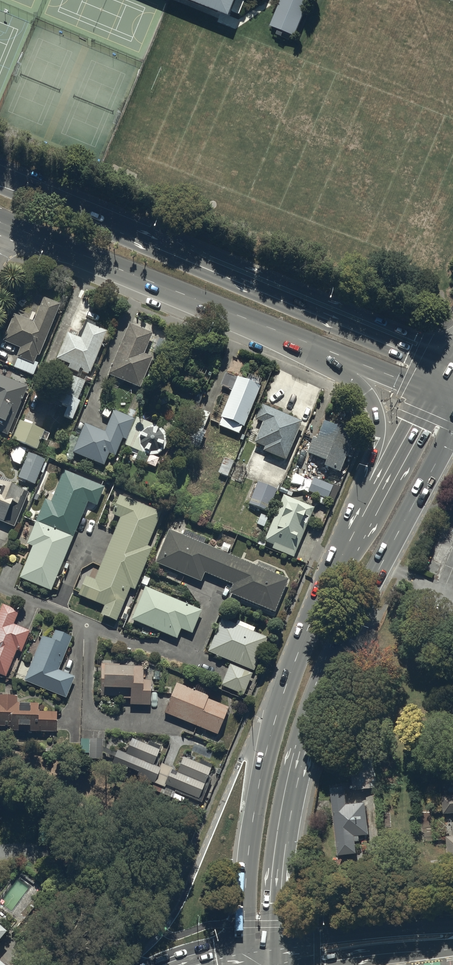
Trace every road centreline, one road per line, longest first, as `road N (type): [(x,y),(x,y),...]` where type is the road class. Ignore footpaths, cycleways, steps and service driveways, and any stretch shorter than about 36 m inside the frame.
road 1 (trunk): [(452,434),(329,671),(296,791),(280,942)]
road 2 (trunk): [(0,176),(447,364)]
road 3 (trunk): [(246,951),(249,852),(267,751),(314,610),(351,538)]
road 4 (trunk): [(308,343),(3,223)]
road 5 (trunk): [(351,538),(354,498),(379,421),(365,393),(308,343)]
road 6 (secondary): [(280,942),(452,926)]
road 7 (trunk): [(351,538),(432,392)]
road 8 (secondary): [(452,947),(316,964)]
road 9 (trunk): [(432,392),(308,343)]

